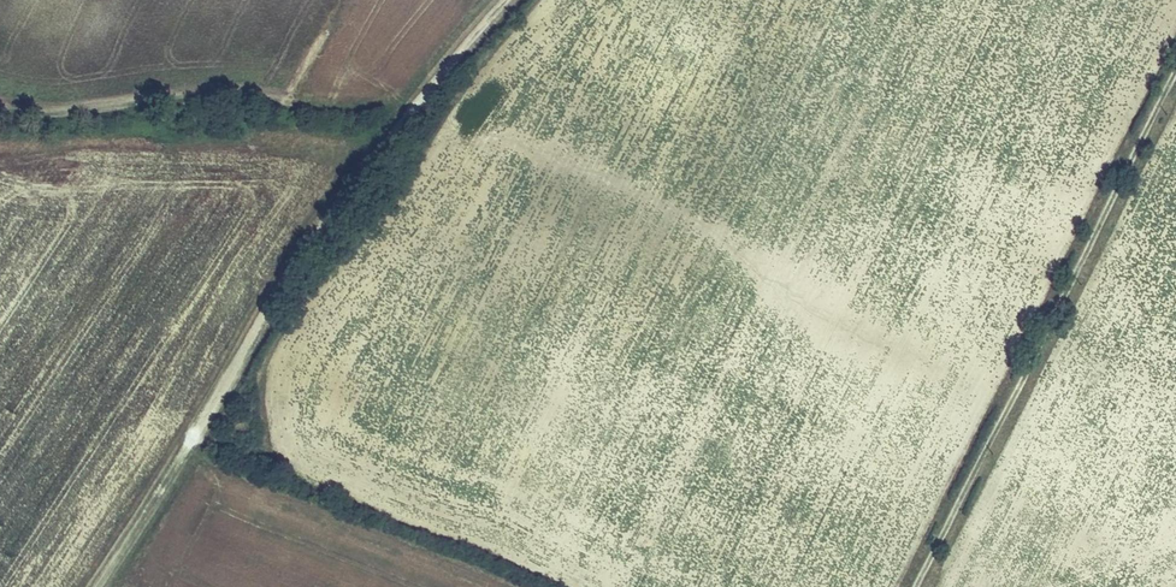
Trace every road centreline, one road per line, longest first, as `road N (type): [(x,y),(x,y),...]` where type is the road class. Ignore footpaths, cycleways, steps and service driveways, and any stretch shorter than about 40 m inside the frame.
road 1 (track): [(511,0),(295,263),(70,586)]

